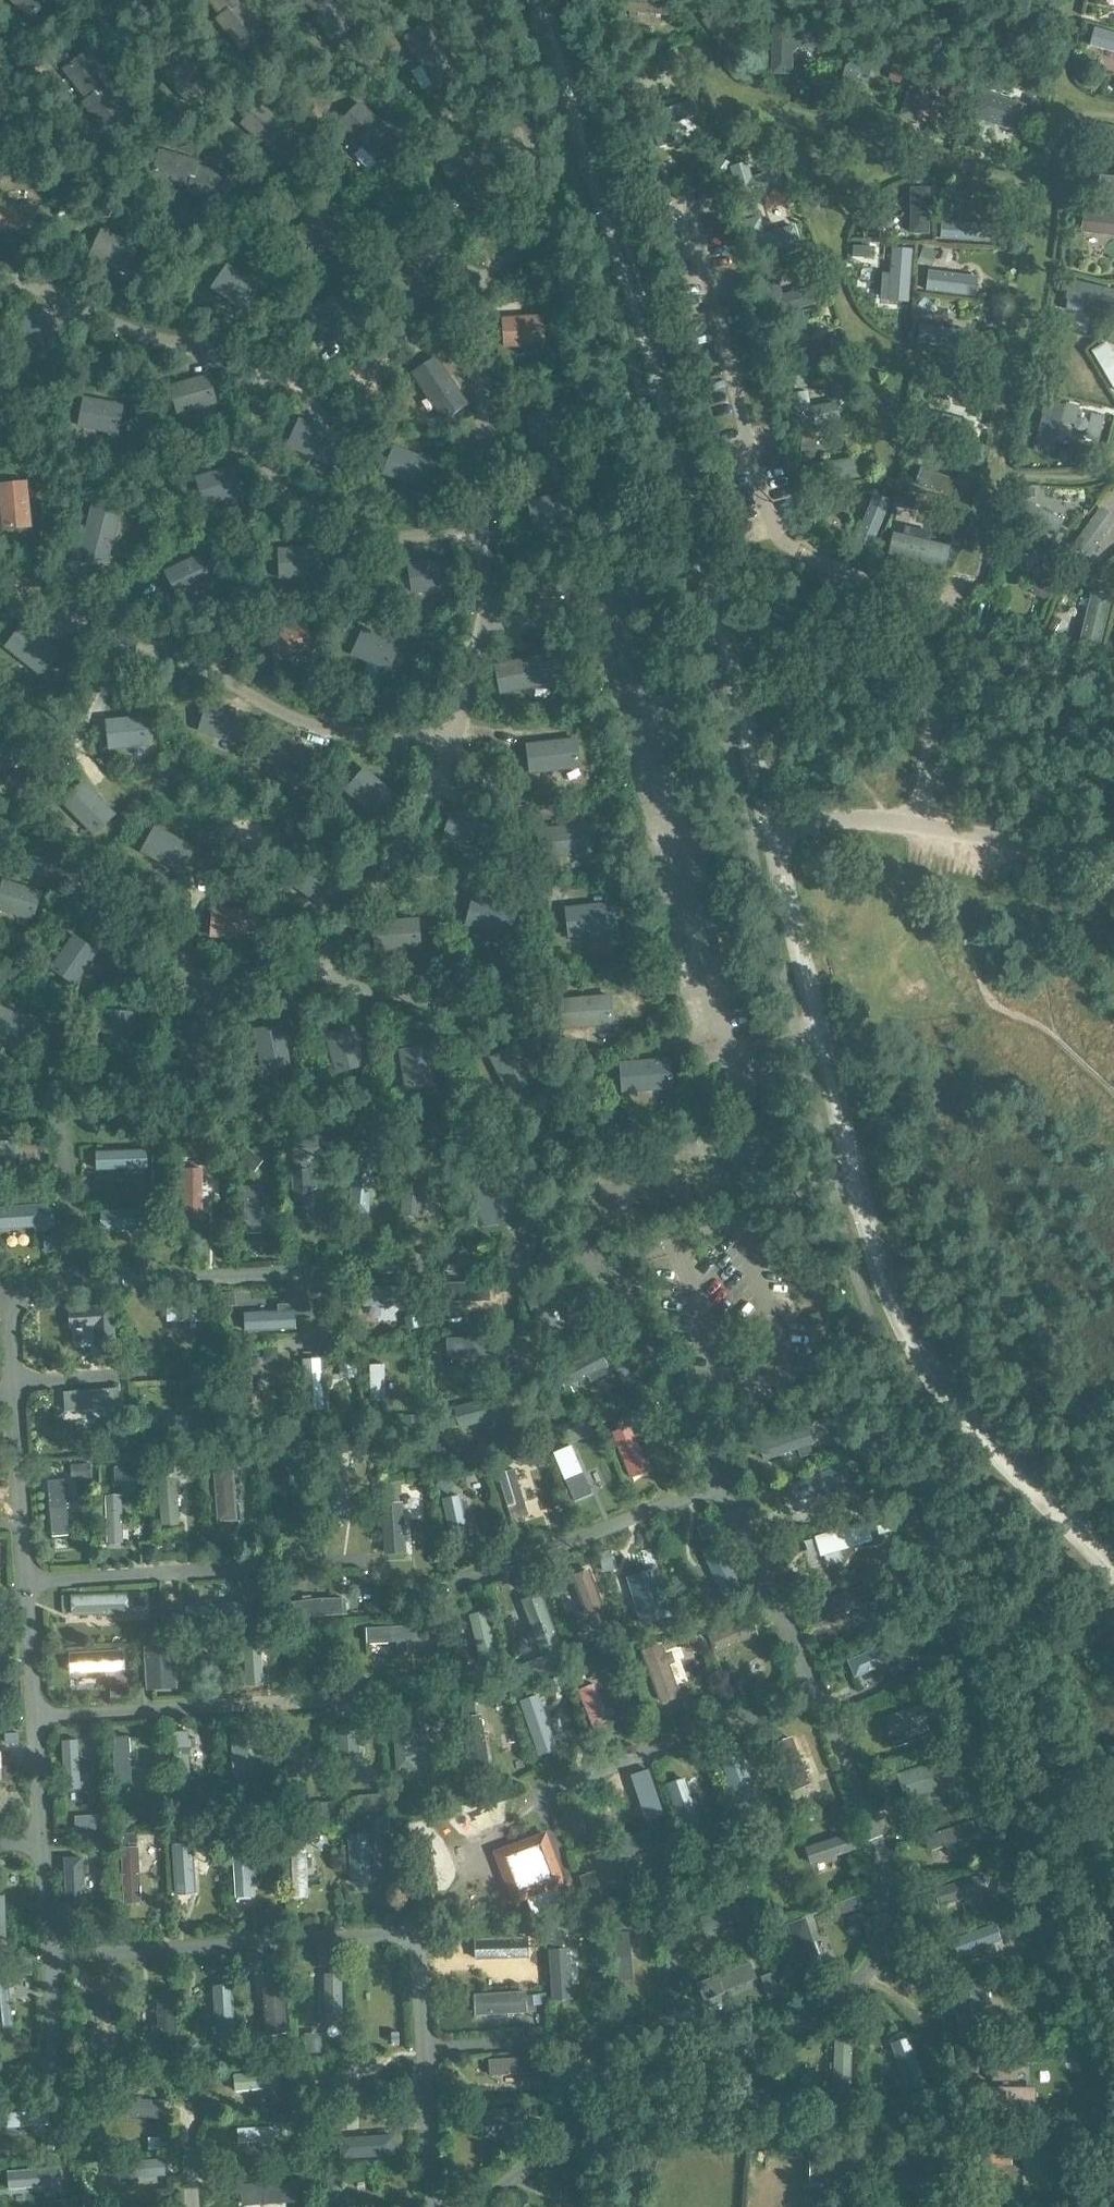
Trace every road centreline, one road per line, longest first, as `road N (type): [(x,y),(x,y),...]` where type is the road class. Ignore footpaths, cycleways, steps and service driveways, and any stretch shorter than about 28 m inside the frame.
road 1 (unclassified): [(771,835),(654,357),(539,0)]
road 2 (unclassified): [(771,835),(880,1258),(908,1334),(943,1390),(1113,1567)]
road 3 (unclassified): [(1113,875),(1028,846),(924,827),(838,821),(771,835)]

